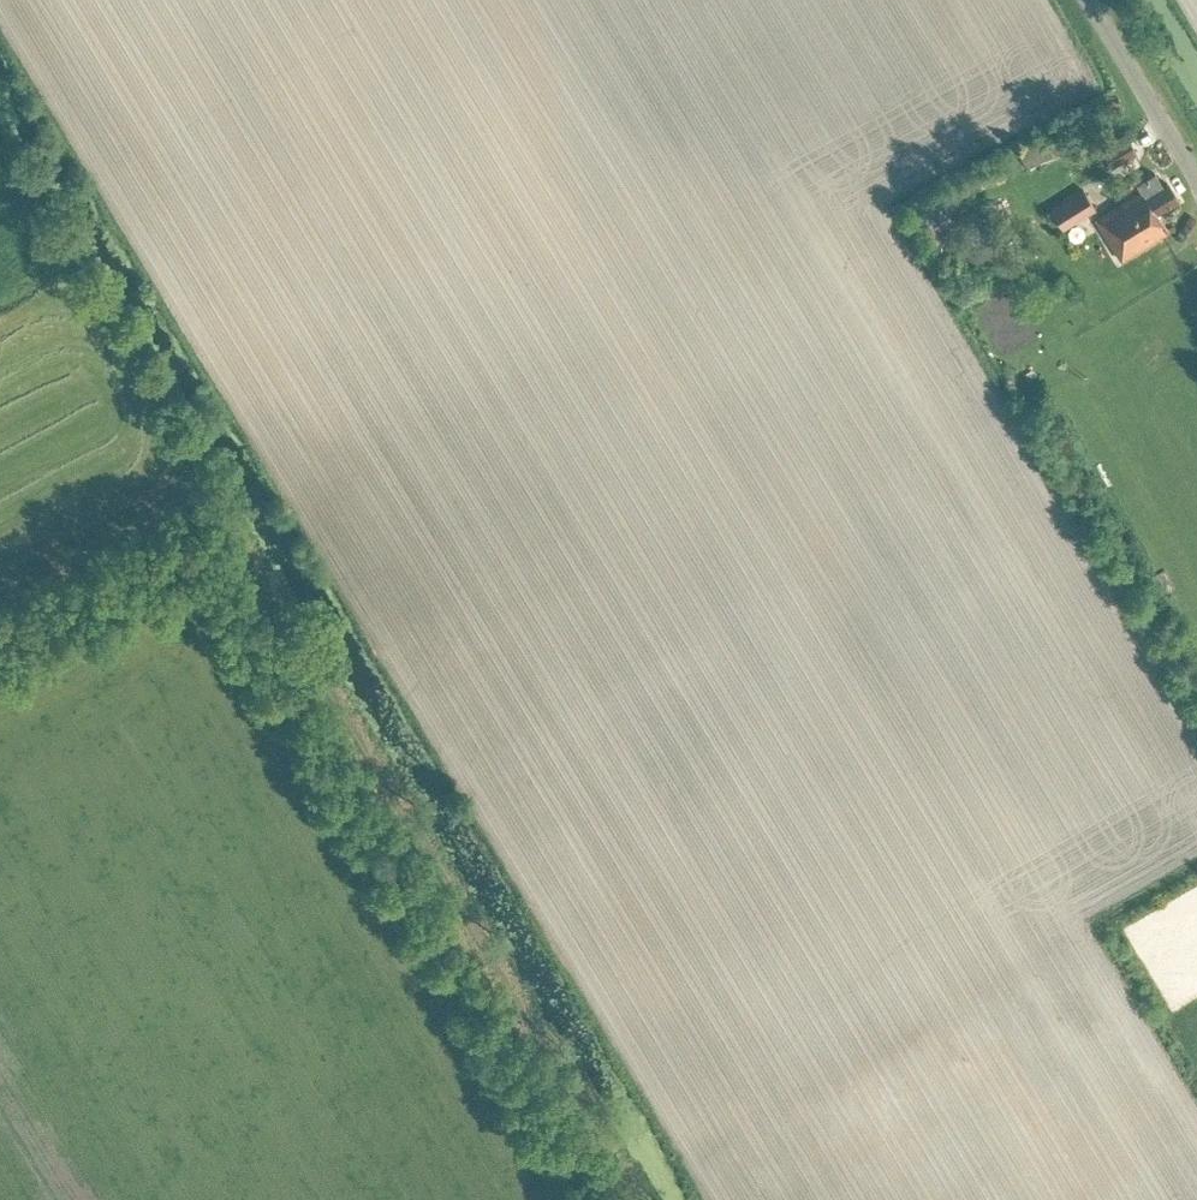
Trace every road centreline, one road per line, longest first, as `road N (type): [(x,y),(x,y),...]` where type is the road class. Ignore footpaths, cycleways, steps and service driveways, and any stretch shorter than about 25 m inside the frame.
road 1 (unclassified): [(1196,163),(1098,0)]

